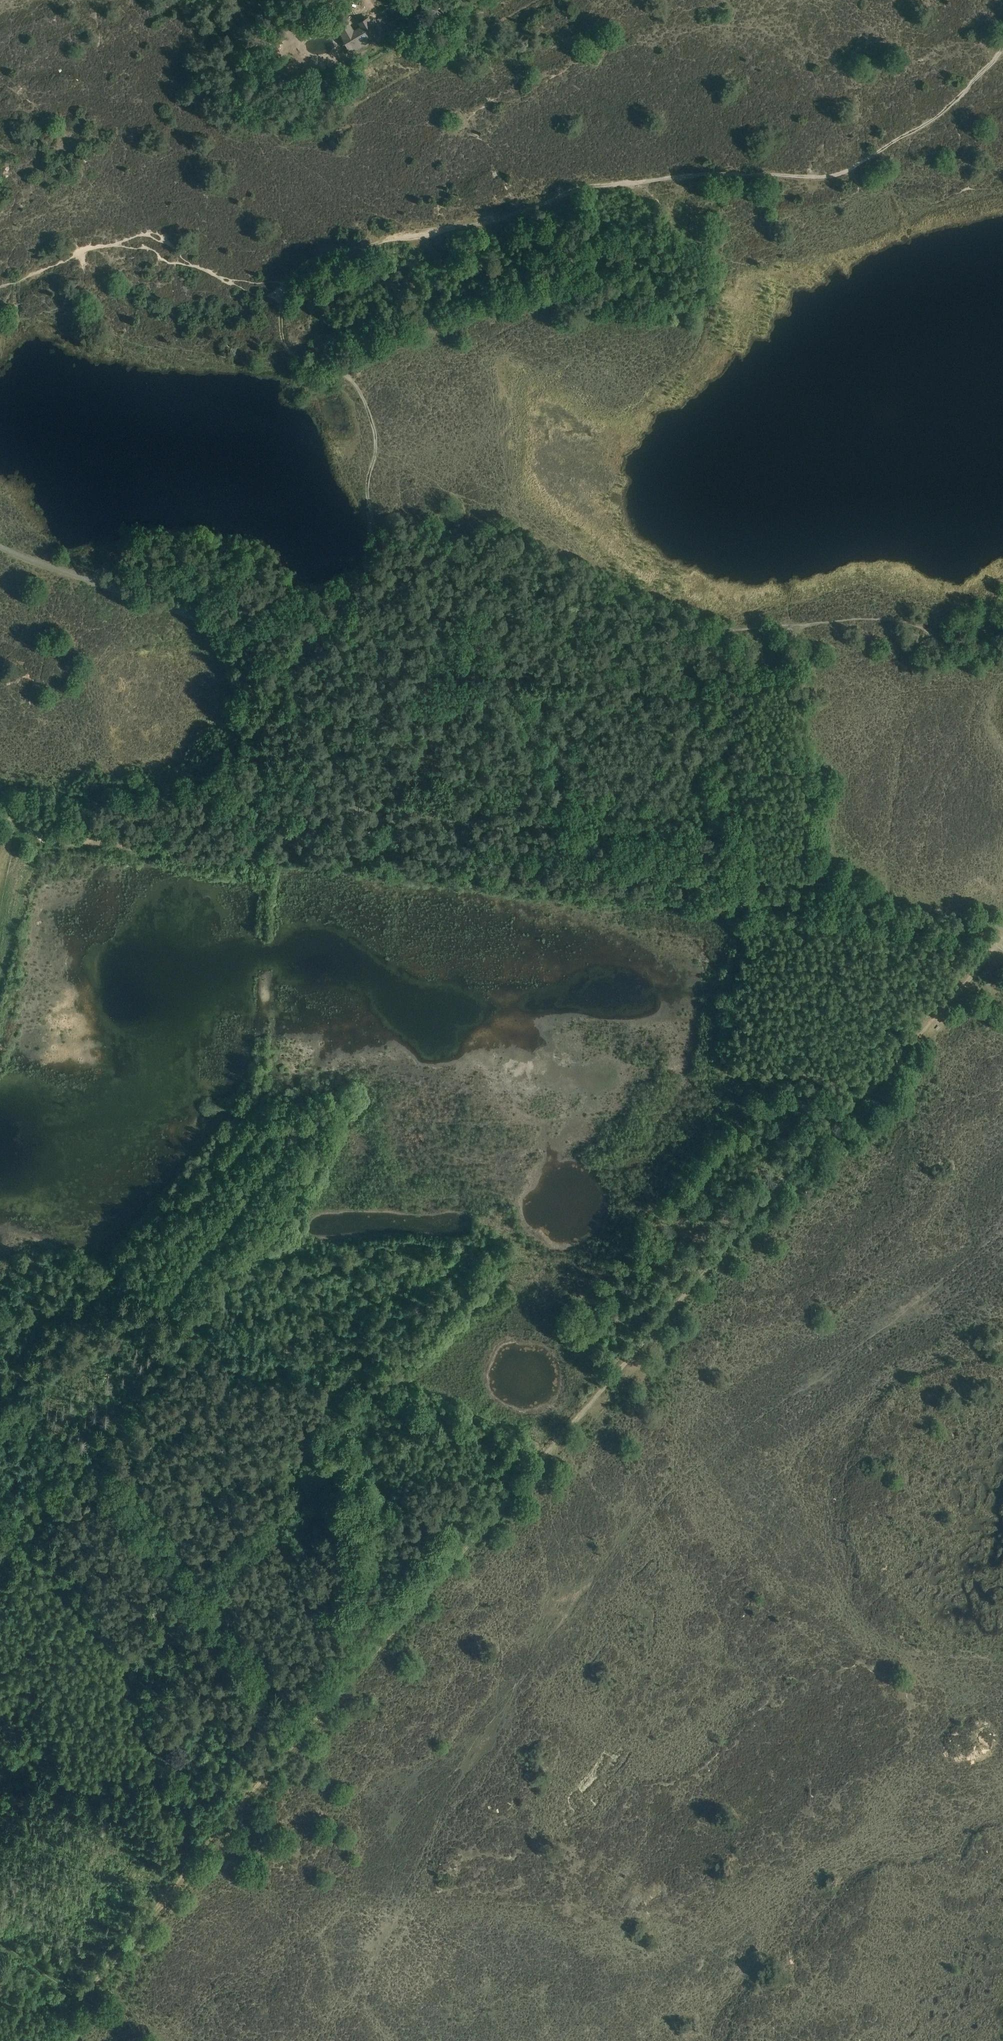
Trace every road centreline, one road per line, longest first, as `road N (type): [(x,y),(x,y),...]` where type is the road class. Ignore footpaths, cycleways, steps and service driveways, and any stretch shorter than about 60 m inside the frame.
road 1 (track): [(205,814),(326,816),(376,838),(460,843),(750,900),(976,930),(997,943)]
road 2 (track): [(160,849),(47,837),(0,812)]

